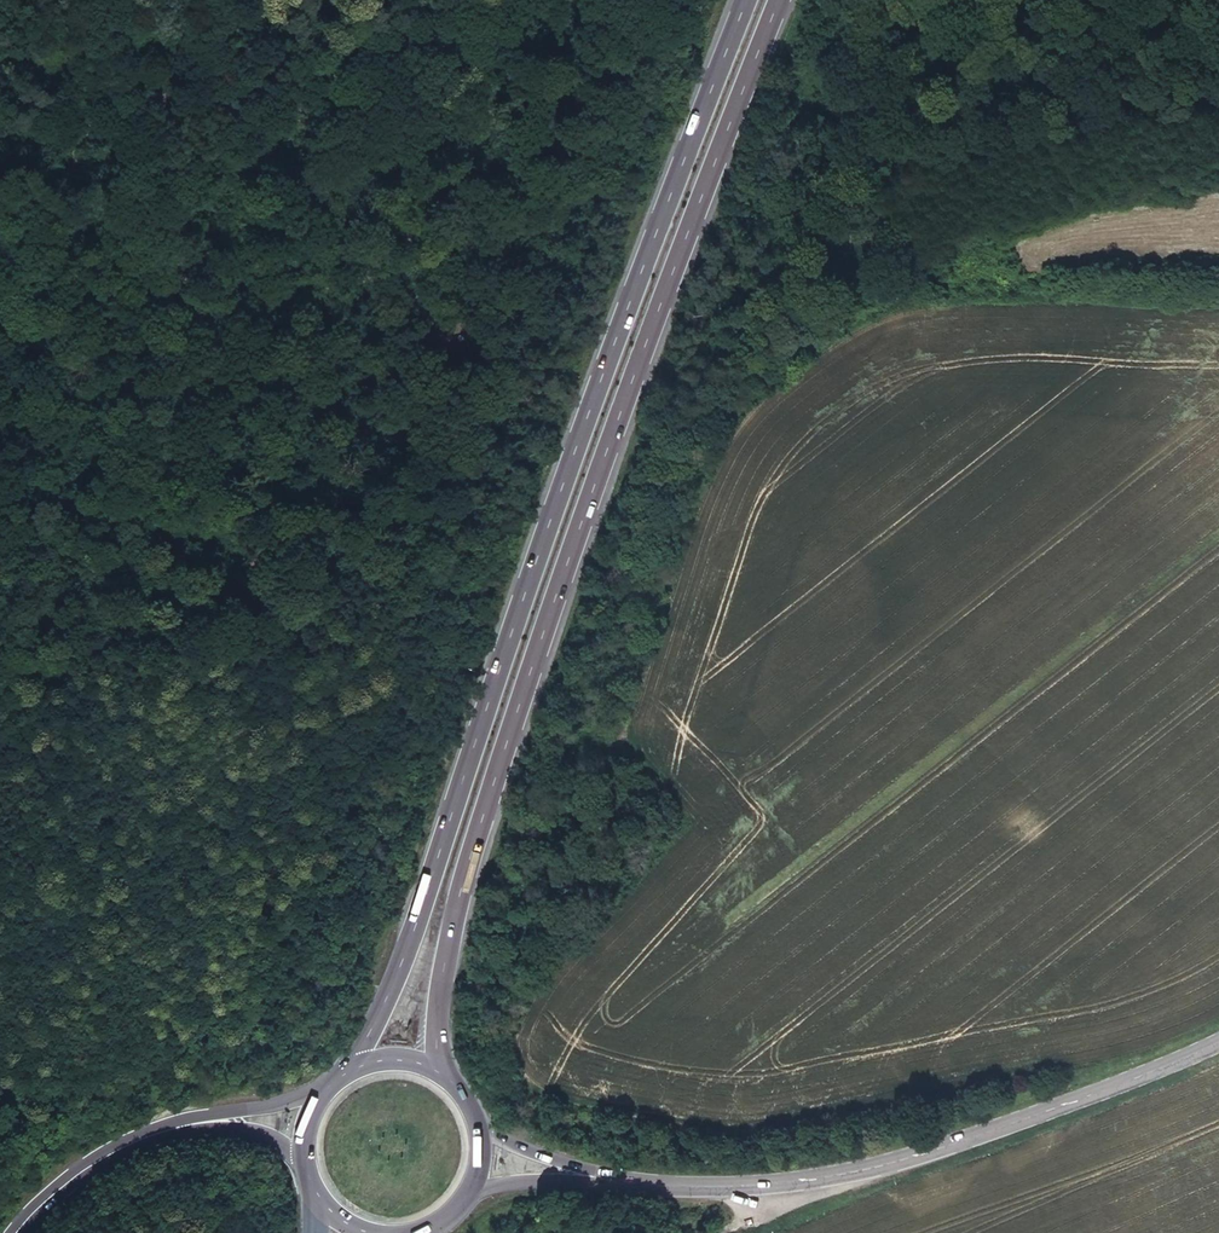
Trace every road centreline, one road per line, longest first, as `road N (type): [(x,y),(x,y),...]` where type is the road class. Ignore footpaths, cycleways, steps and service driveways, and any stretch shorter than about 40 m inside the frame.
road 1 (track): [(882,0),(869,19),(866,59),(840,142),(837,264),(807,303),(716,368),(673,417),(643,494),(632,639),(582,753),(587,848),(561,894),(506,957),(496,1027),(567,1100),(731,1134),(762,1183)]
road 2 (trunk): [(747,0),(634,288),(415,930),(352,1067)]
road 3 (trunk): [(442,1075),(441,978),(456,898),(783,0)]
road 4 (track): [(0,257),(245,300),(409,289),(471,160),(525,93),(512,57),(458,0)]
road 5 (secondary): [(627,1184),(720,1186),(870,1168),(1218,1043)]
road 6 (secondary): [(174,1127),(81,1169),(14,1232)]
road 7 (secondary): [(468,1192),(543,1180),(627,1184)]
road 8 (secondary): [(627,1184),(478,1131)]
road 9 (secondary): [(318,1096),(174,1127)]
road 10 (secondary): [(174,1127),(251,1130),(302,1160)]

